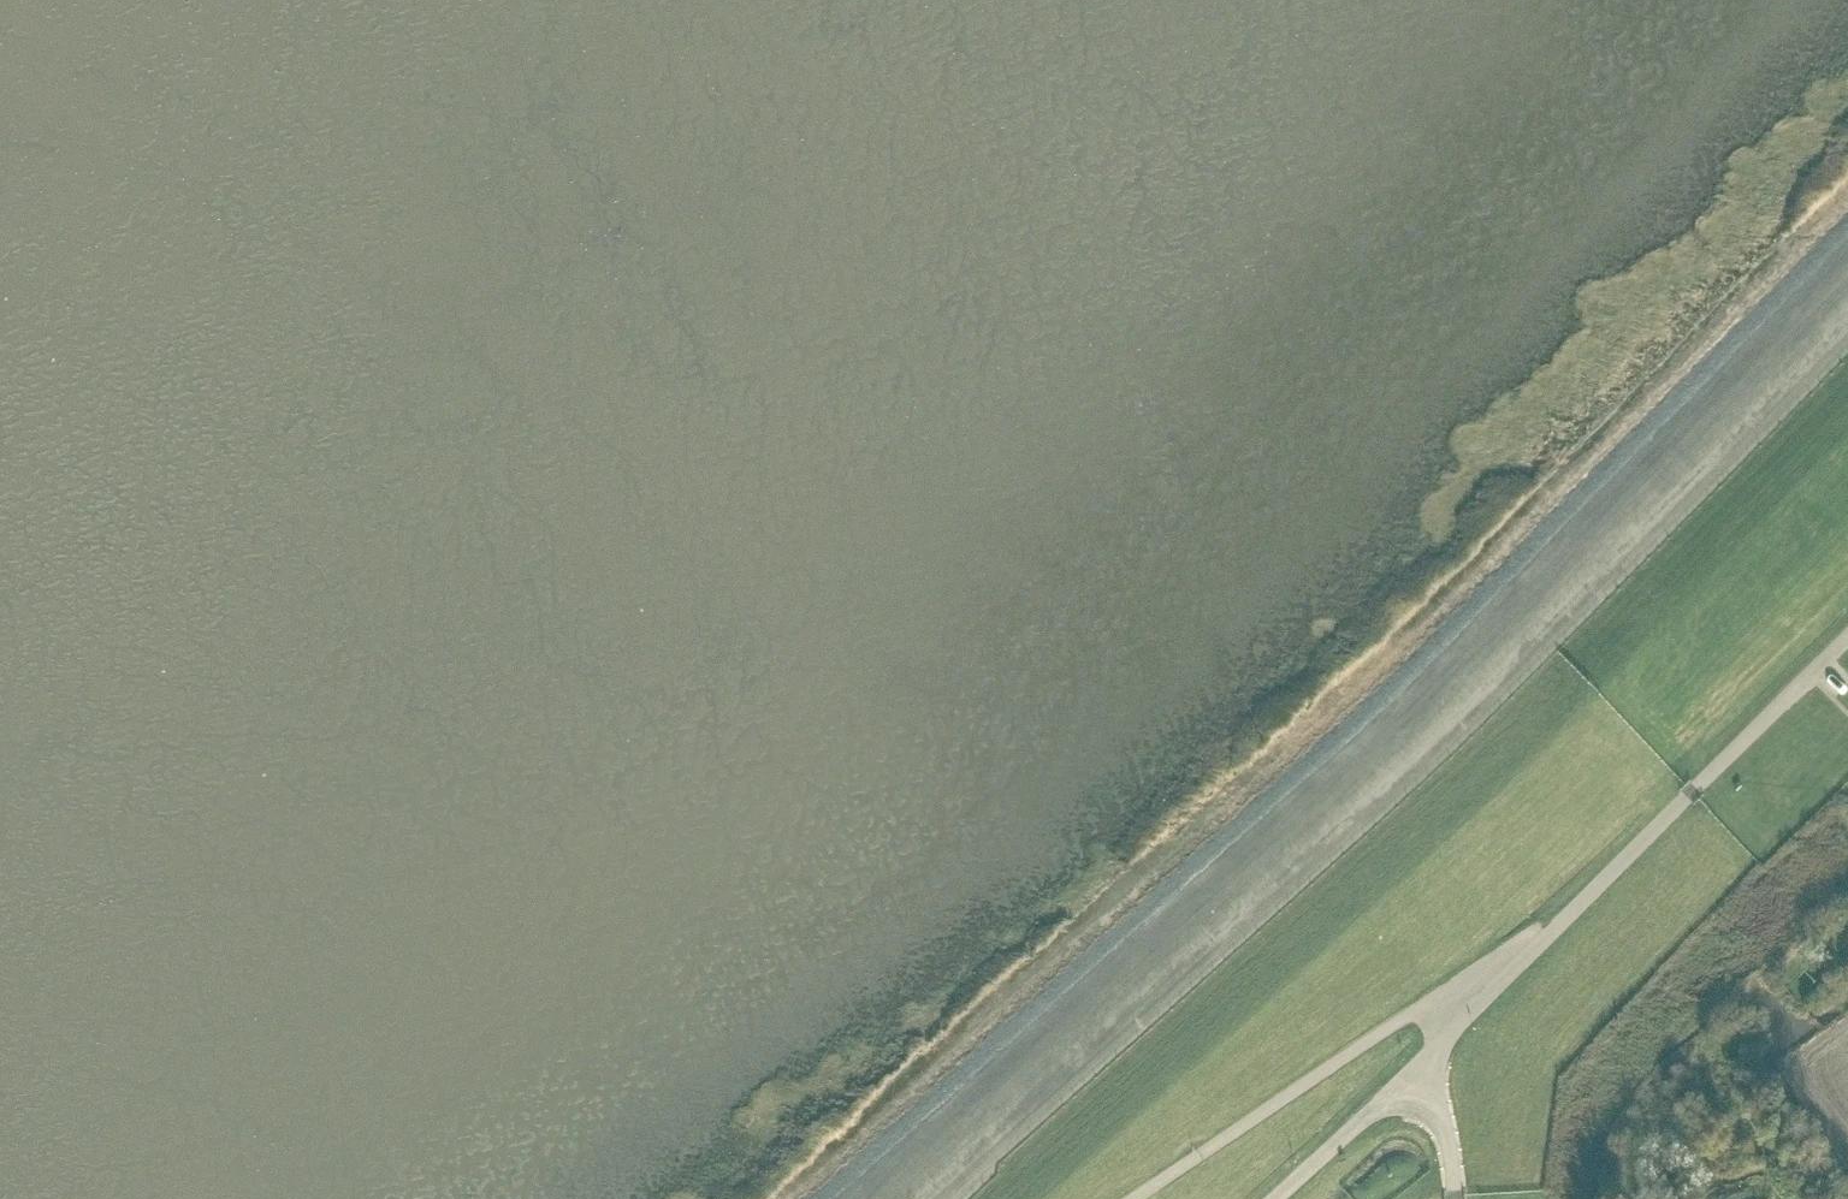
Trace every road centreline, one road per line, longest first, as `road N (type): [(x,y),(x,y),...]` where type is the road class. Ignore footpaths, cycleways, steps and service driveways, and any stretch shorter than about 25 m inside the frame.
road 1 (unclassified): [(1491,996),(1847,639)]
road 2 (unclassified): [(1135,1198),(1401,1022),(1475,987),(1491,996)]
road 3 (unclassified): [(1275,1198),(1424,1063)]
road 4 (unclassified): [(1455,1198),(1424,1063)]

